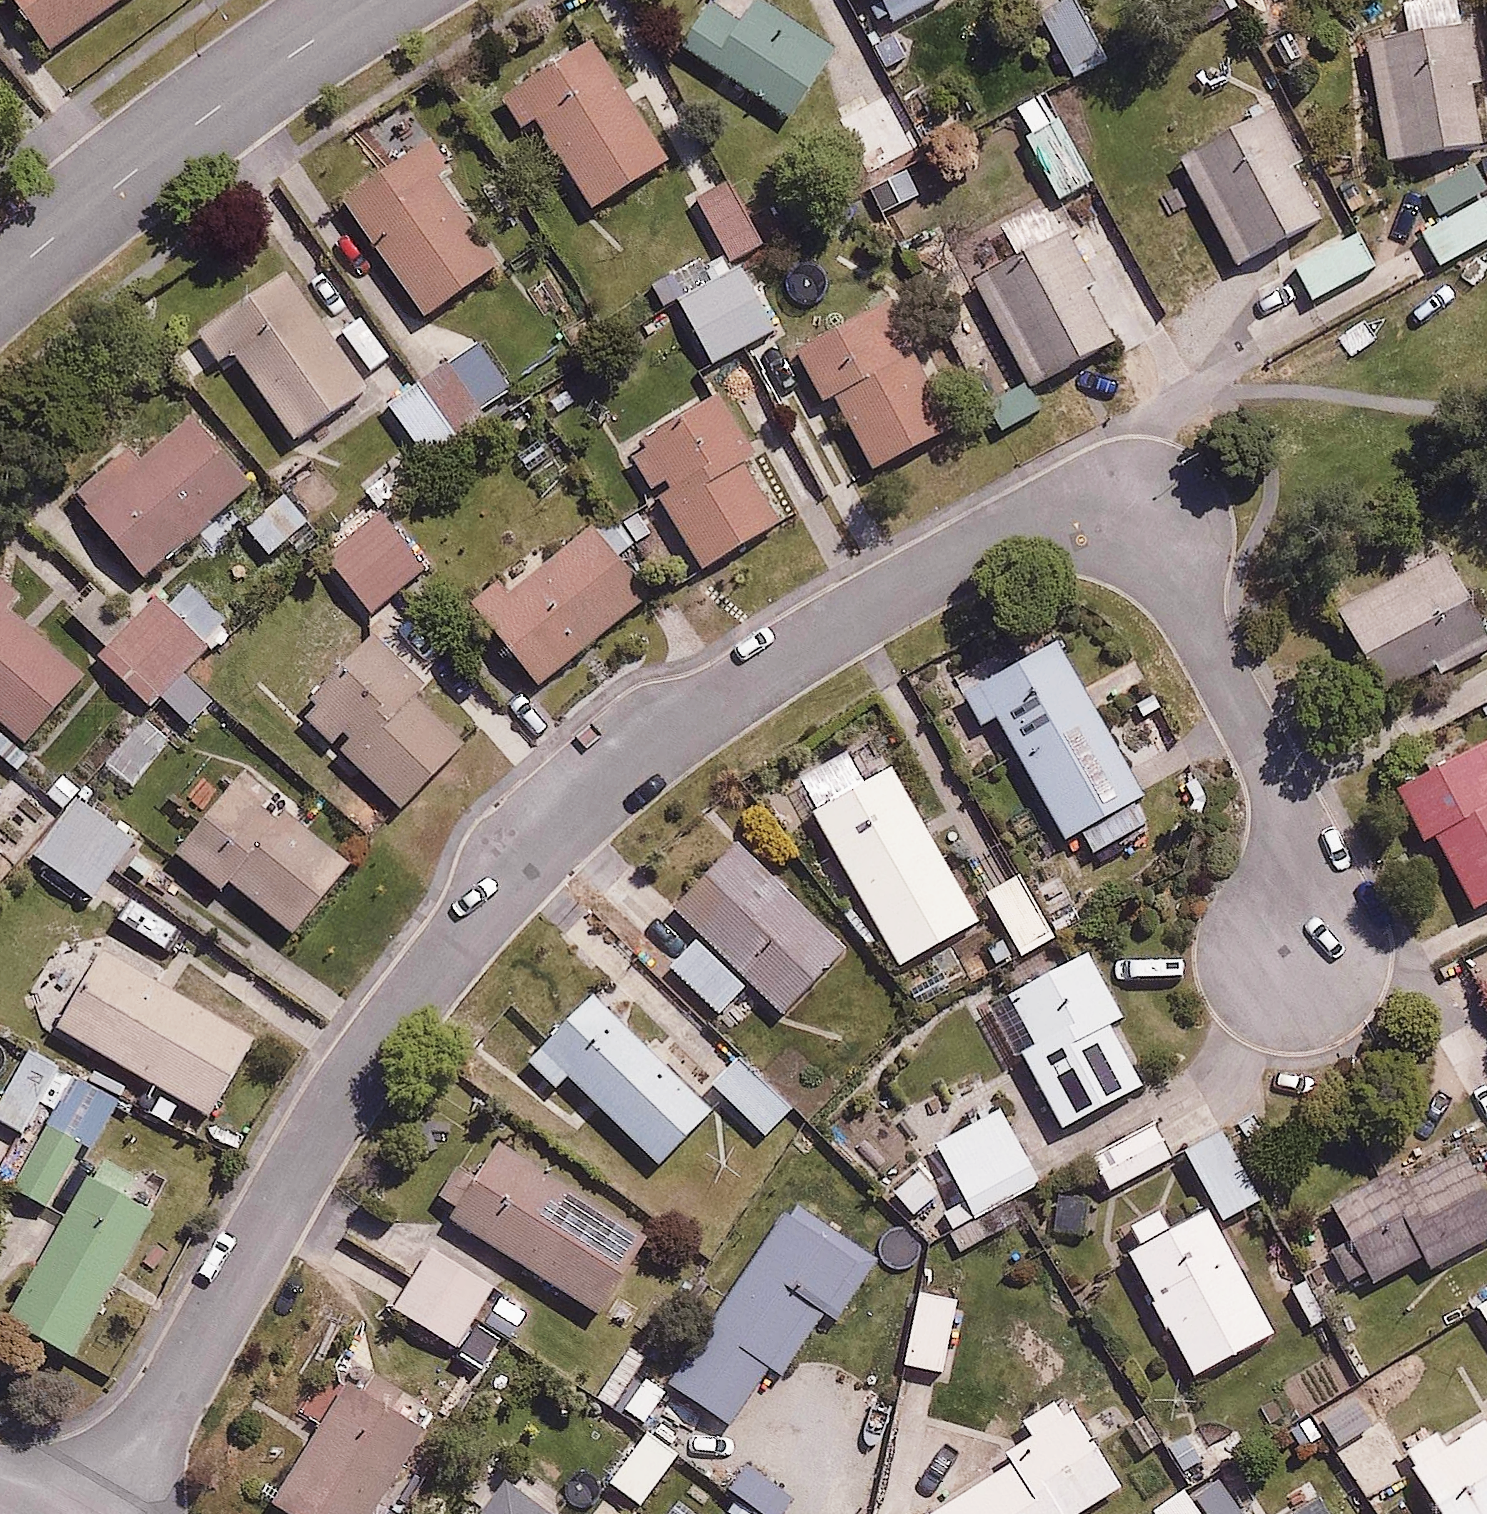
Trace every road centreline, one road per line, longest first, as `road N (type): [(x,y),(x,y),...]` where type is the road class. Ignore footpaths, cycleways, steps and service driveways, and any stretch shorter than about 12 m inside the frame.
road 1 (residential): [(108,1513),(306,1147),(449,949),(539,848),(633,760),(715,701),(1013,531),(1061,516),(1096,517),(1153,543),(1173,570),(1295,825),(1298,964)]
road 2 (residential): [(377,0),(126,176),(0,283)]

